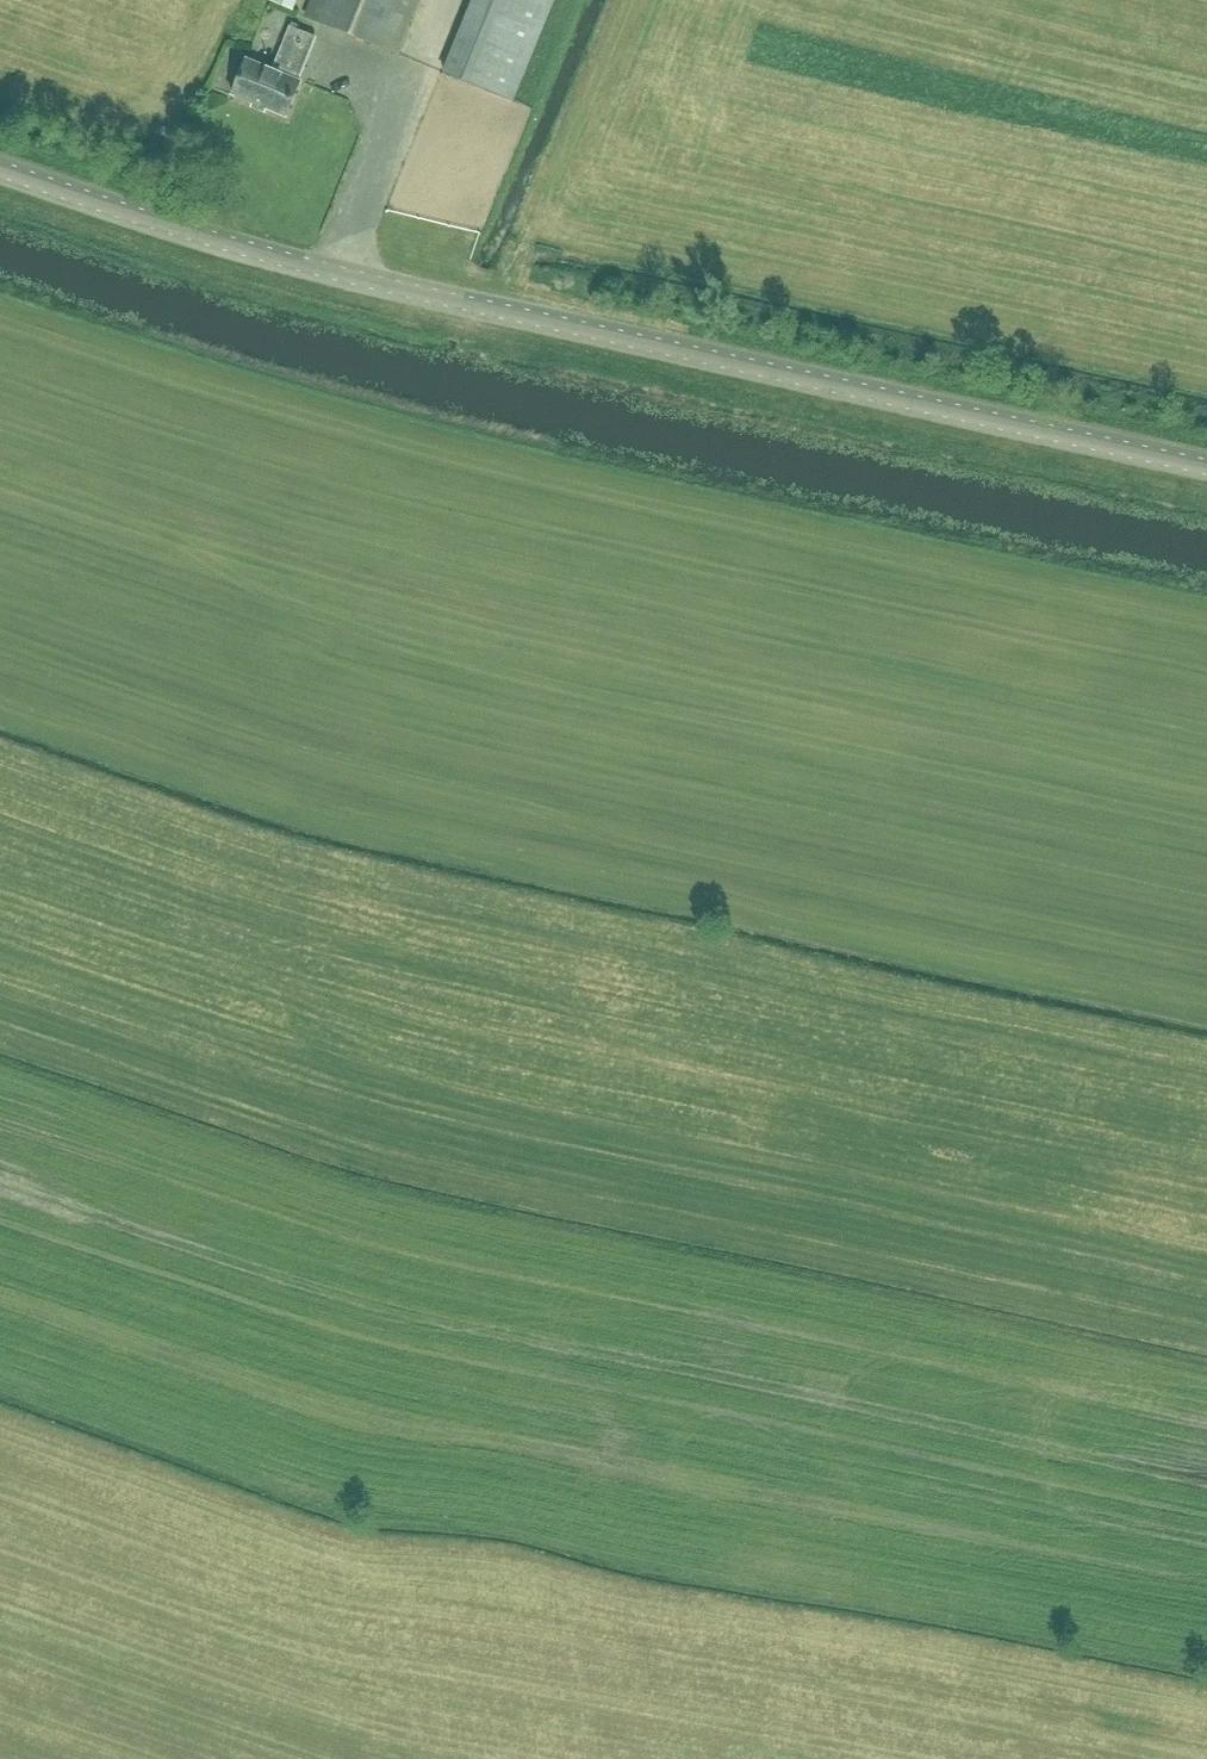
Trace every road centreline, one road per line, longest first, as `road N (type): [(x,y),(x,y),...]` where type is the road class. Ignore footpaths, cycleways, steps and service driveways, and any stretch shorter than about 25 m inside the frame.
road 1 (tertiary): [(1206,469),(236,253),(0,170)]

